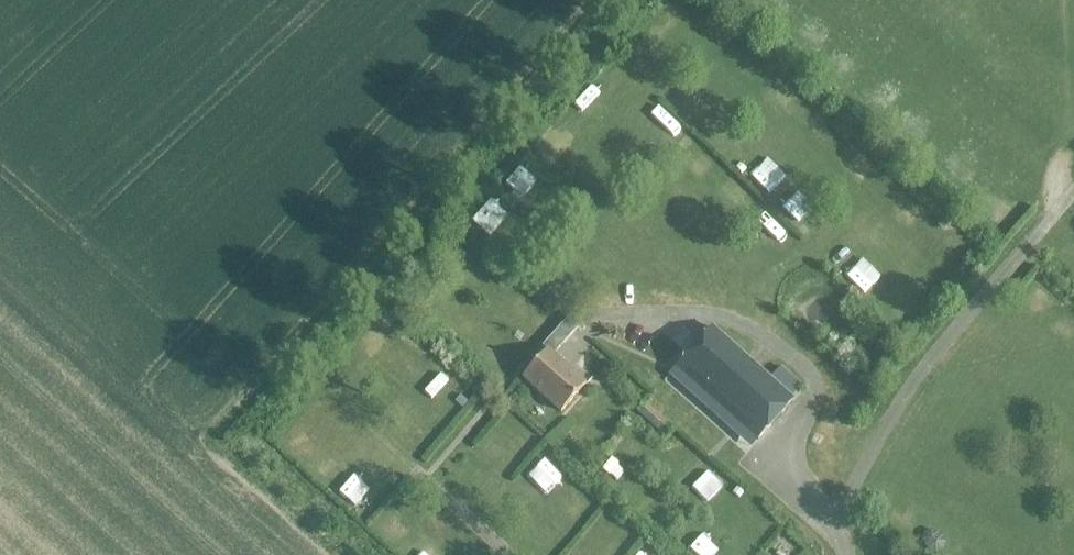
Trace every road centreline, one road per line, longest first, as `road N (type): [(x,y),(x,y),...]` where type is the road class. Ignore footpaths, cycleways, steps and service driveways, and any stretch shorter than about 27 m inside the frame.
road 1 (track): [(1050,0),(1059,207)]
road 2 (track): [(845,229),(760,280),(737,324)]
road 3 (track): [(325,385),(423,479)]

